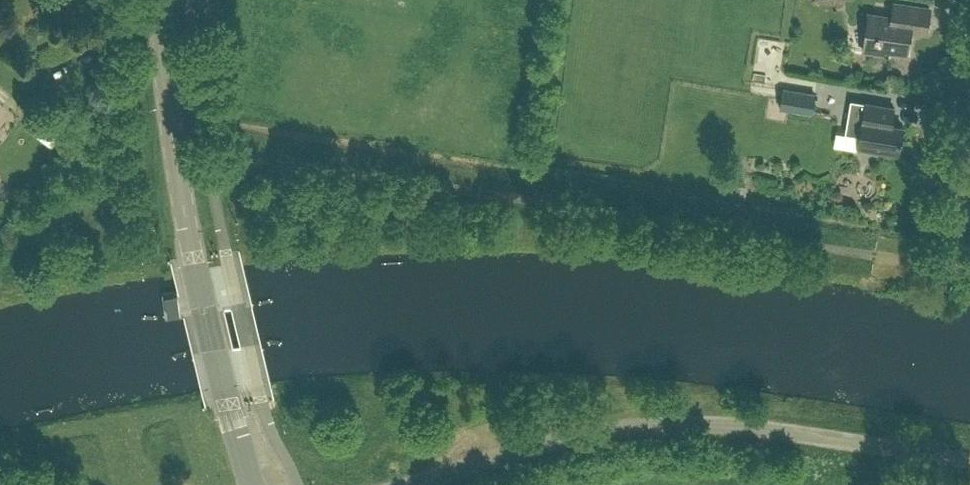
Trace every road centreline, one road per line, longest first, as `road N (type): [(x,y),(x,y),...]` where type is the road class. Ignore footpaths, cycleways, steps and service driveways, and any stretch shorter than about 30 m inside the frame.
road 1 (unclassified): [(409,484),(541,443),(657,425),(721,424),(920,450)]
road 2 (tertiary): [(254,484),(193,255),(160,0)]
road 3 (residential): [(951,267),(969,138)]

